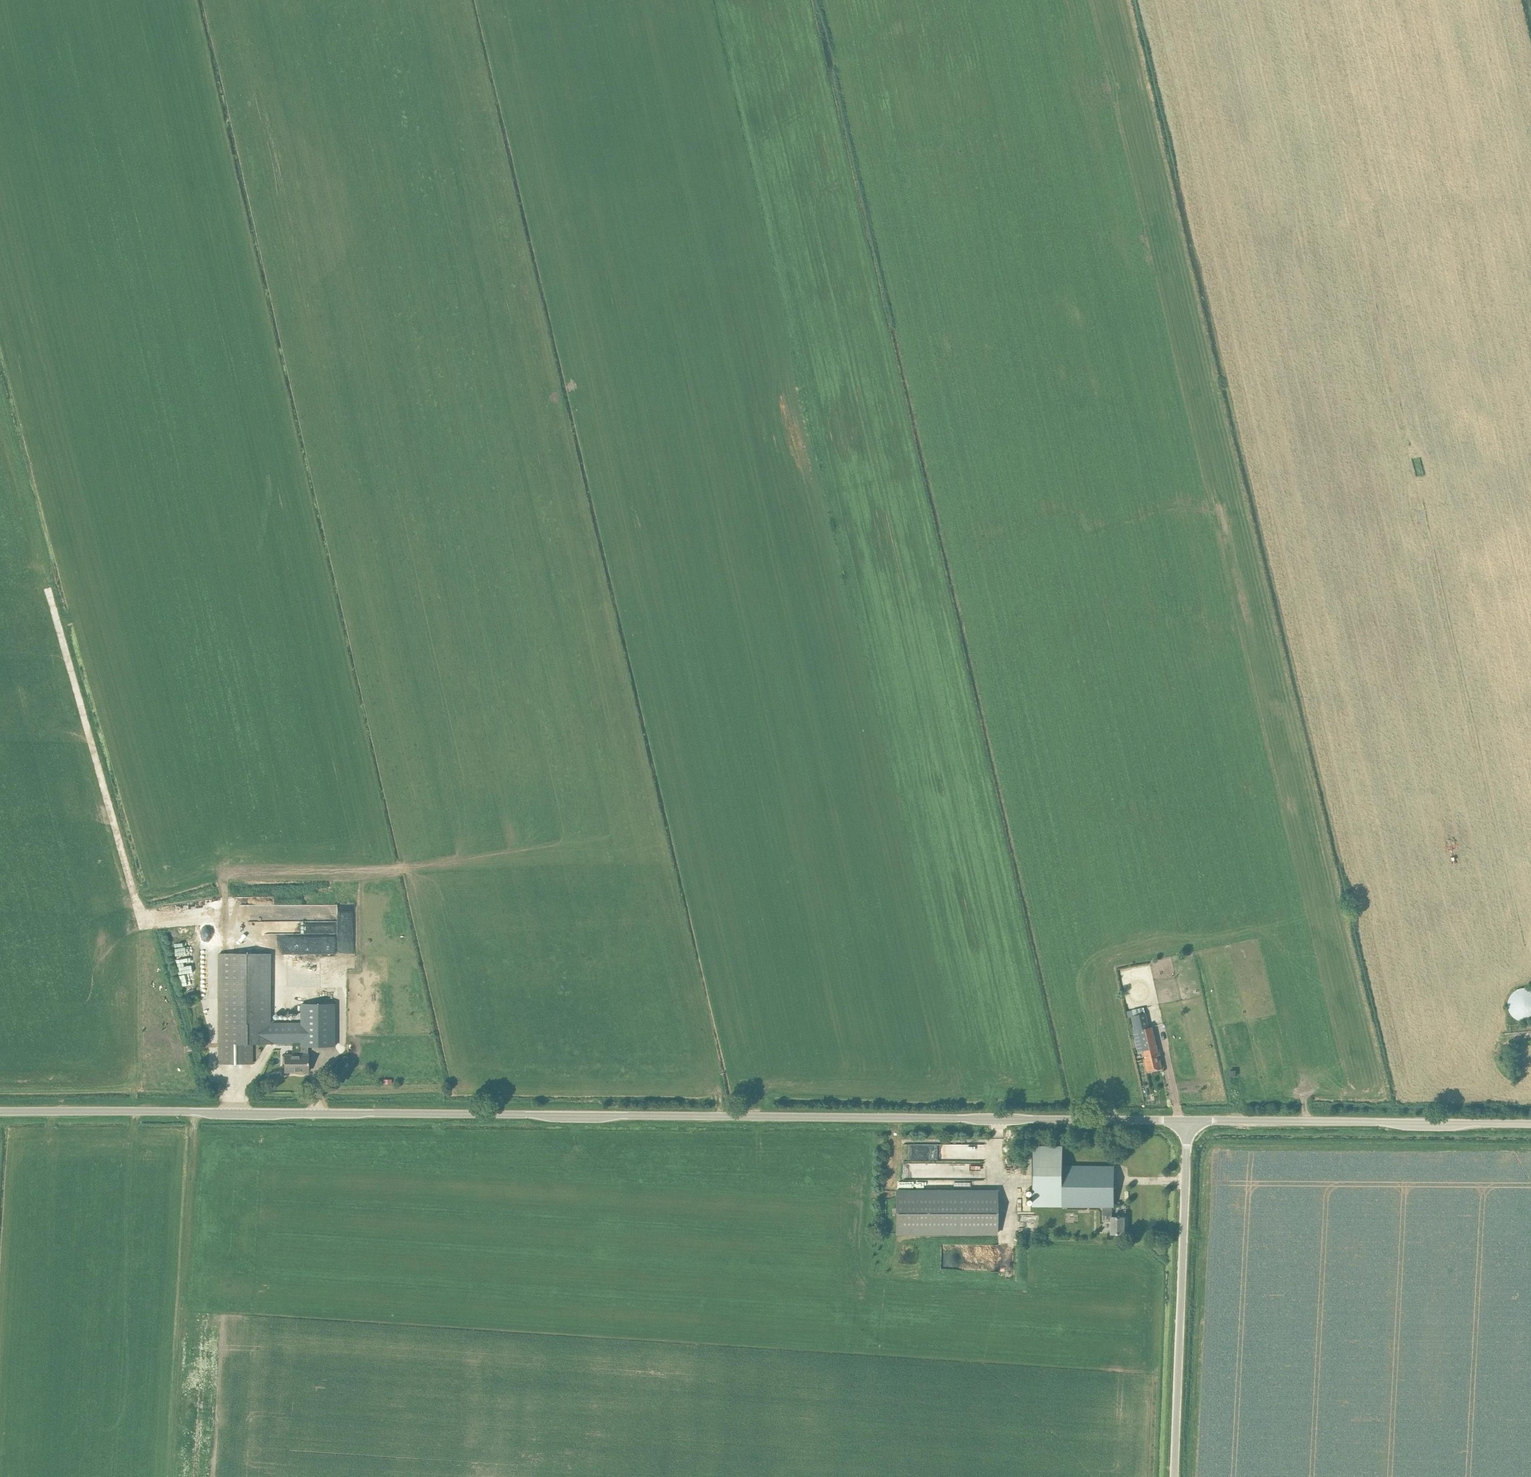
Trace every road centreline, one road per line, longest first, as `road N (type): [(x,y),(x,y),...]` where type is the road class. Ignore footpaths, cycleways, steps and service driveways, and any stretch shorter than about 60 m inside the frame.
road 1 (unclassified): [(1187,1119),(0,1113)]
road 2 (unclassified): [(1174,1476),(1187,1119)]
road 3 (unclassified): [(1530,1122),(1187,1119)]

